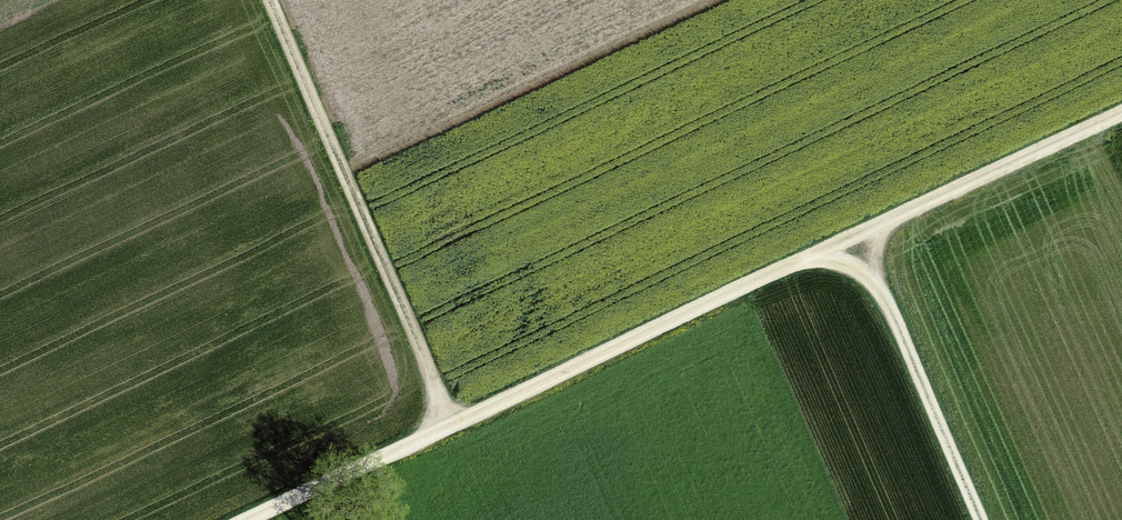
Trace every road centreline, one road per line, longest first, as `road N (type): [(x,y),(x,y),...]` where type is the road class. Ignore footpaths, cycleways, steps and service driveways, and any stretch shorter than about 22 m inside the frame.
road 1 (track): [(240,519),(854,239)]
road 2 (track): [(444,424),(266,0)]
road 3 (track): [(978,519),(854,239)]
road 4 (track): [(854,239),(1121,114)]

